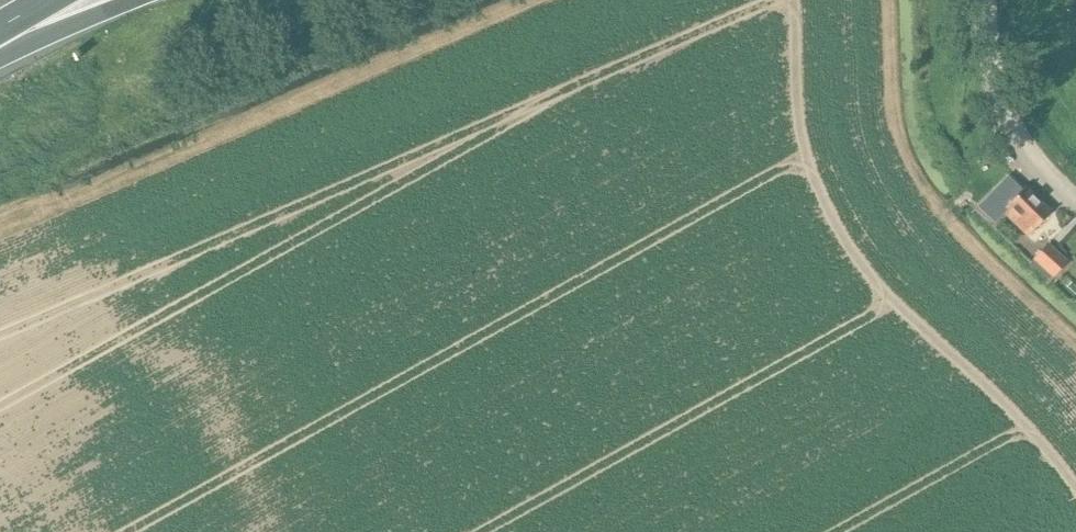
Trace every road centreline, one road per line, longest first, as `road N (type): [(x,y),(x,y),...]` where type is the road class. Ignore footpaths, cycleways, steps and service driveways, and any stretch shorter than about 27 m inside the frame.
road 1 (unclassified): [(1075,205),(1026,160),(1000,119),(986,0)]
road 2 (motorway): [(0,46),(132,0)]

